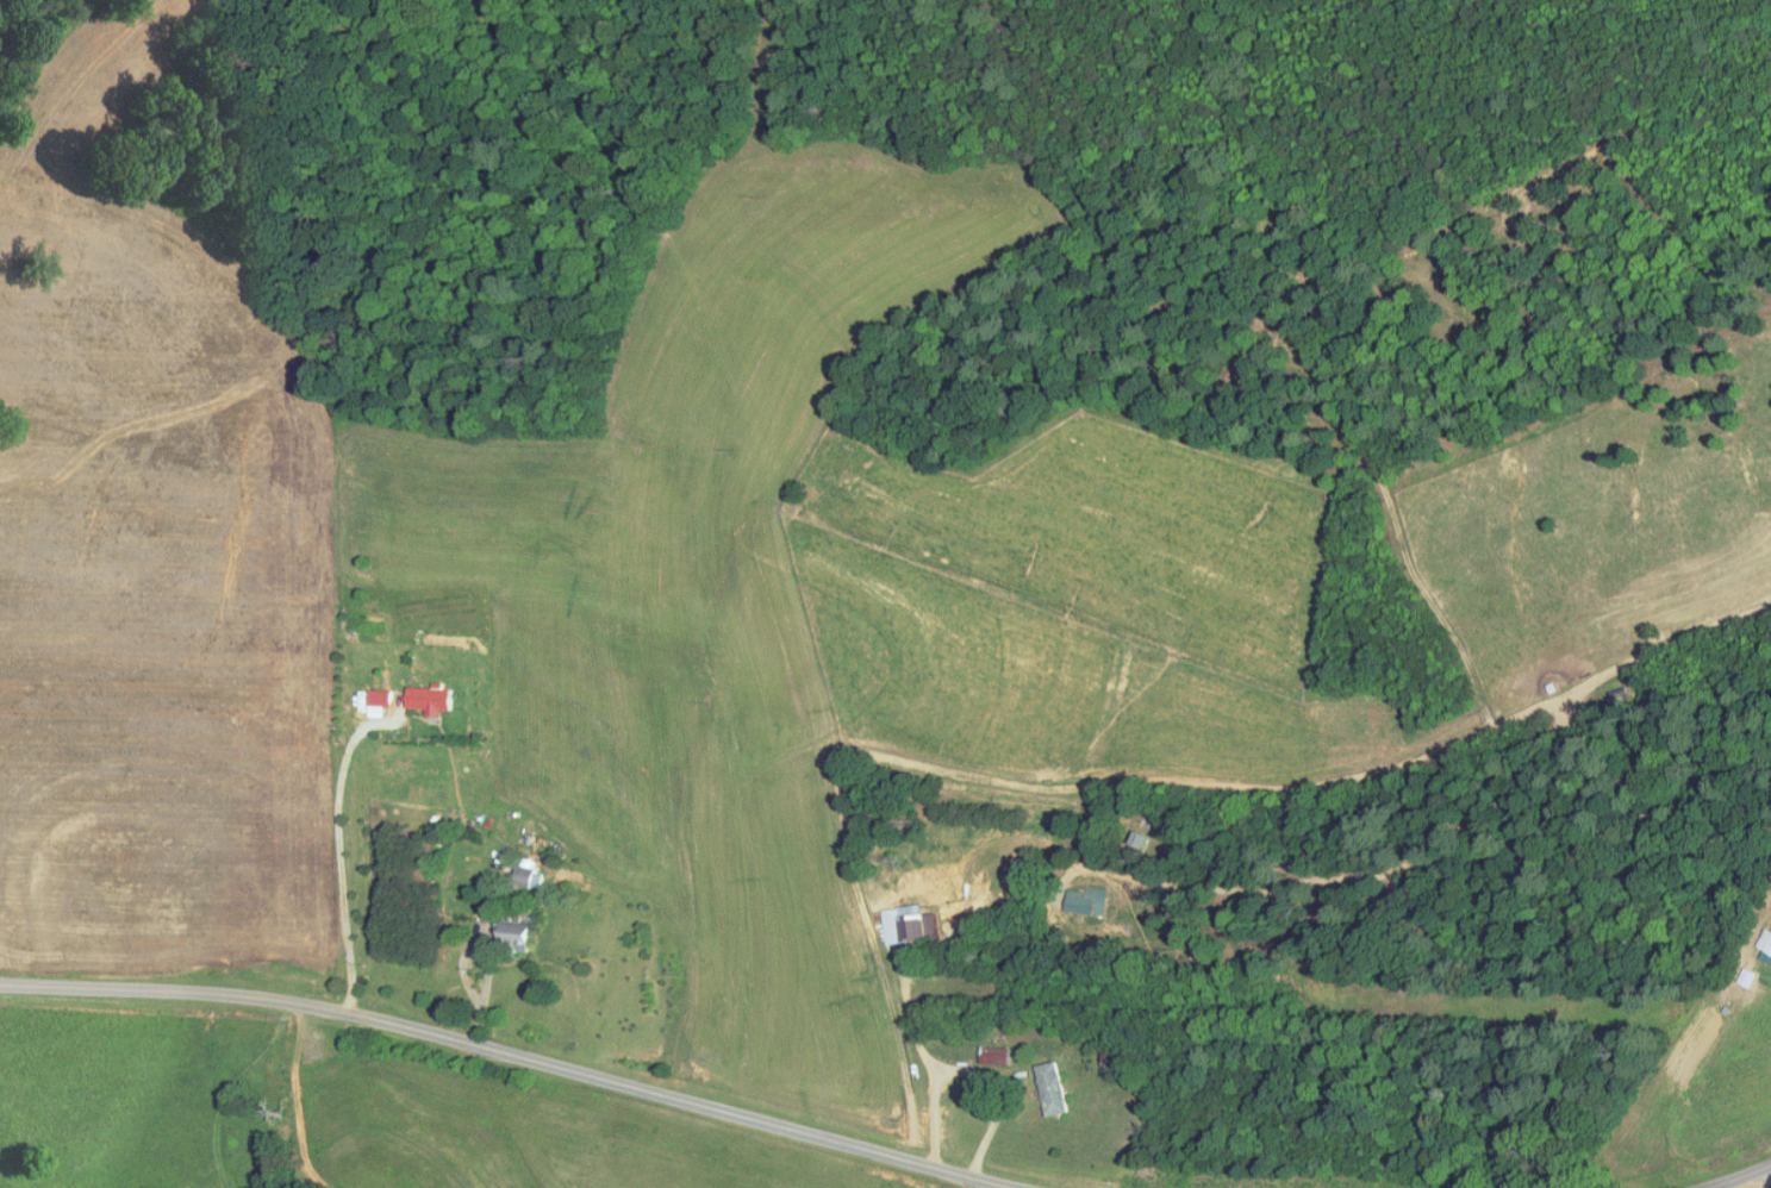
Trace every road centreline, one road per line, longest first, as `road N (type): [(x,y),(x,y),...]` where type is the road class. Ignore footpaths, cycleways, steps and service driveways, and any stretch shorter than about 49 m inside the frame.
road 1 (residential): [(0,991),(187,990),(357,1013),(1026,1187)]

